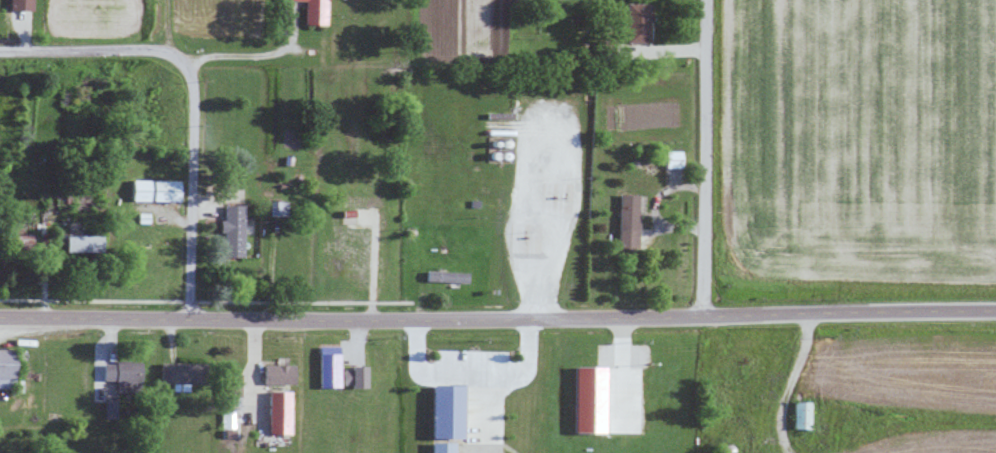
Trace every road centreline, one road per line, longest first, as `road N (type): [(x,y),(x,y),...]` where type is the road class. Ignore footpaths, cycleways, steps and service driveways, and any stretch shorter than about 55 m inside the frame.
road 1 (secondary): [(0,317),(995,311)]
road 2 (residential): [(707,0),(700,317)]
road 3 (residential): [(189,319),(188,64)]
road 4 (residential): [(188,64),(164,51),(0,51)]

